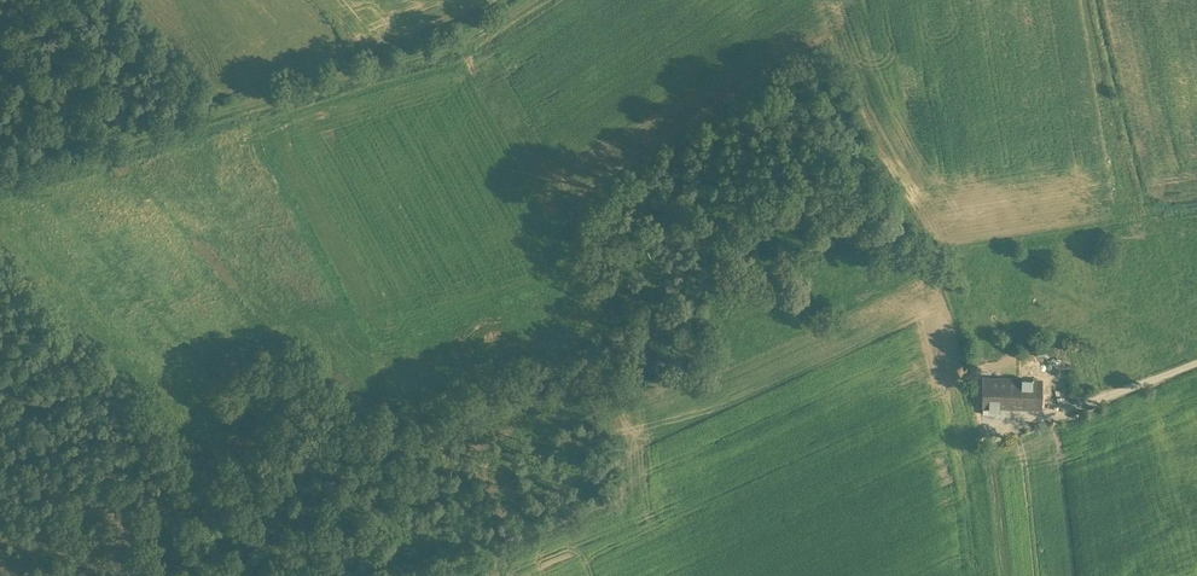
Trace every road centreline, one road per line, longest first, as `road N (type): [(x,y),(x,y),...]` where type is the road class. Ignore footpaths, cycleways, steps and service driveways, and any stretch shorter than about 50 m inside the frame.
road 1 (track): [(537,0),(473,41),(0,179)]
road 2 (track): [(1006,575),(994,429),(1065,410)]
road 3 (track): [(1196,366),(1065,410)]

